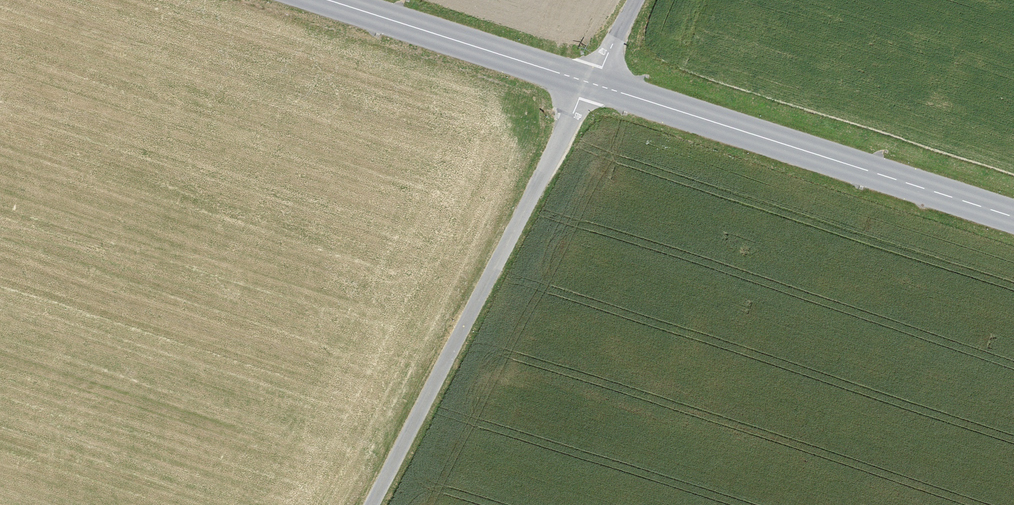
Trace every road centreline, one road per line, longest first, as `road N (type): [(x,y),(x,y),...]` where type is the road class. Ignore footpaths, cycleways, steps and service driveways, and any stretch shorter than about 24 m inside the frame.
road 1 (tertiary): [(372,504),(599,83)]
road 2 (tertiary): [(1013,212),(599,83)]
road 3 (tertiary): [(599,83),(336,0)]

